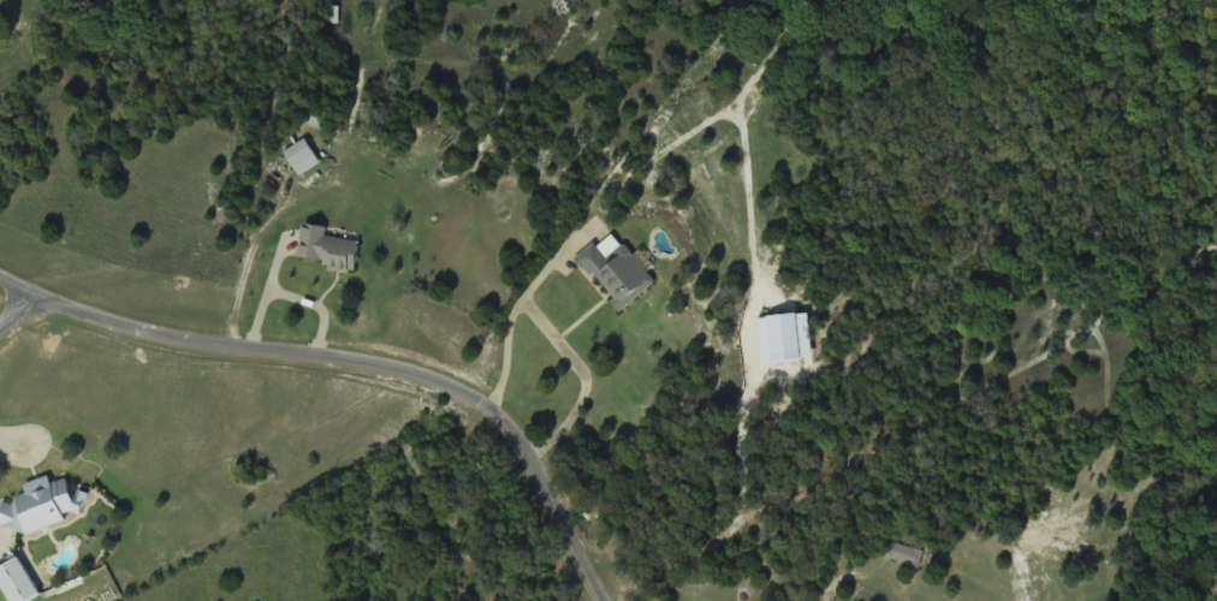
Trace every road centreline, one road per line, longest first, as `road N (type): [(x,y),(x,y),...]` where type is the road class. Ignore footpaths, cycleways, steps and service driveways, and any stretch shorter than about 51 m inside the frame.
road 1 (residential): [(607,600),(530,452),(510,423),(467,389),(367,357),(173,332),(52,298),(0,269)]

